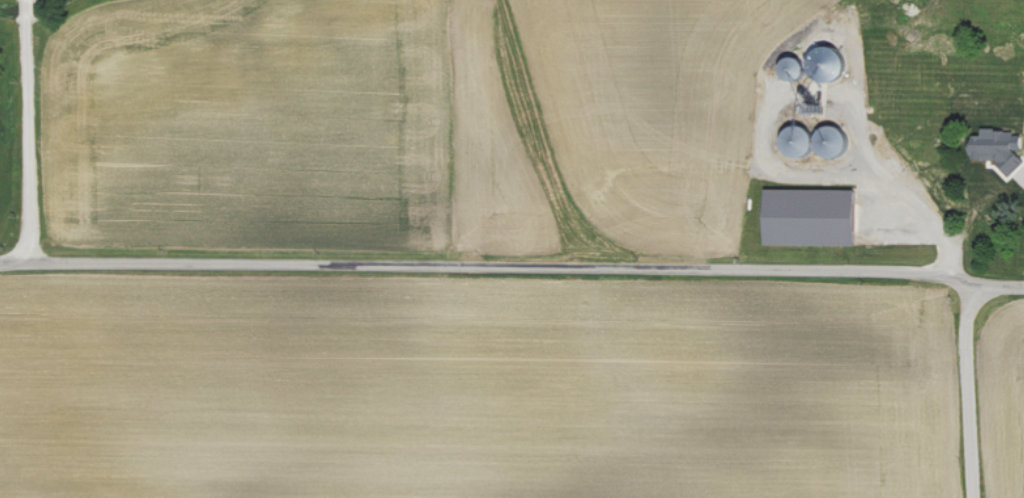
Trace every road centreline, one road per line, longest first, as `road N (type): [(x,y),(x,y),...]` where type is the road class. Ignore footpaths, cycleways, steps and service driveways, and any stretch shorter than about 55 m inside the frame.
road 1 (residential): [(0,262),(774,264),(935,269),(972,286),(1023,286)]
road 2 (residential): [(25,262),(27,0)]
road 3 (residential): [(973,497),(965,341),(972,286)]

